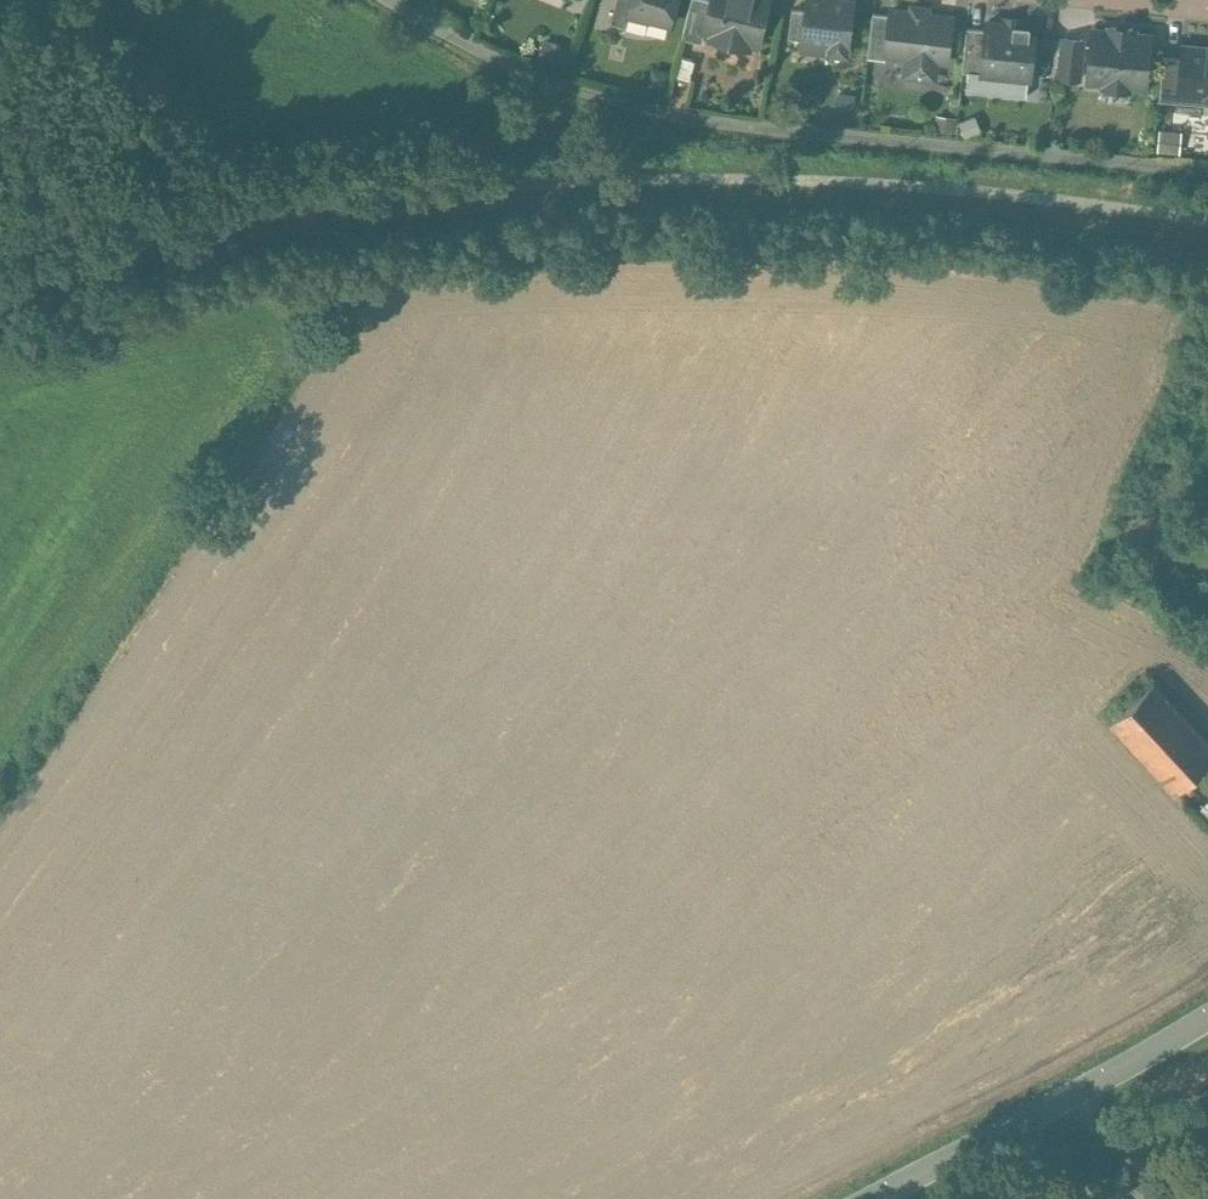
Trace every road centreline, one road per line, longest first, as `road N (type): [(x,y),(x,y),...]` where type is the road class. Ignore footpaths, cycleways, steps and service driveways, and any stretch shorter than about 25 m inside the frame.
road 1 (residential): [(1207,173),(782,132),(601,100),(475,55),(390,0)]
road 2 (unclassified): [(868,1198),(1207,1021)]

